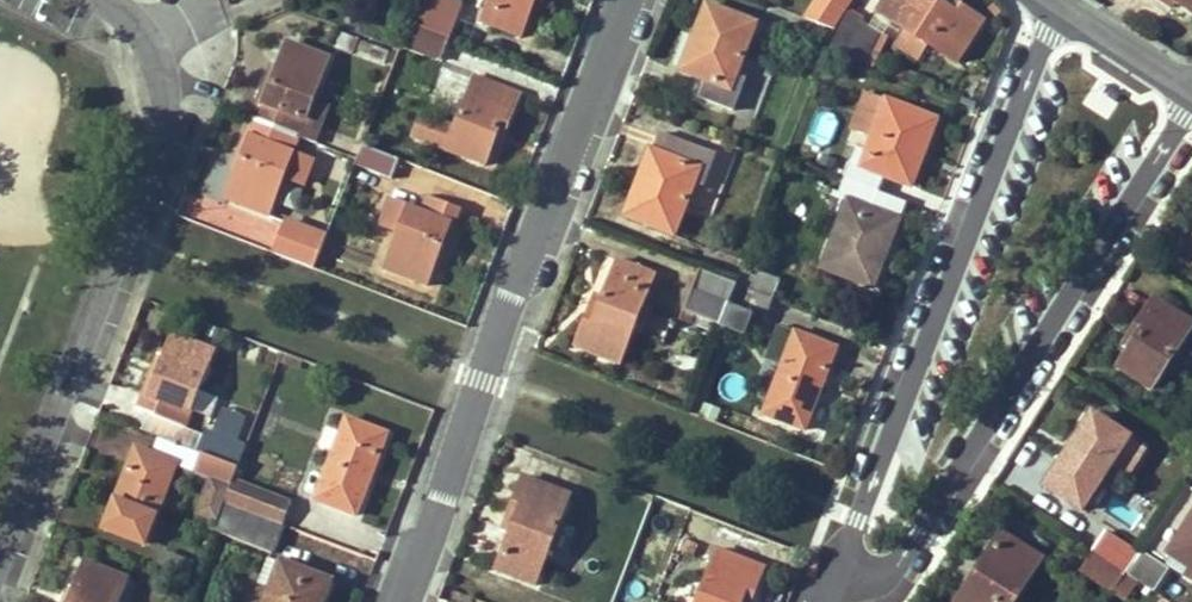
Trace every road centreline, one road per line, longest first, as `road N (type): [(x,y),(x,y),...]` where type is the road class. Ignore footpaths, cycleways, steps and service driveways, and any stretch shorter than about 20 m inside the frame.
road 1 (residential): [(399,601),(623,0)]
road 2 (residential): [(816,578),(889,584),(1191,122)]
road 3 (residential): [(816,578),(1044,0)]
road 4 (residential): [(0,563),(173,117),(142,26),(108,0)]
road 5 (residential): [(1191,89),(1050,0)]

